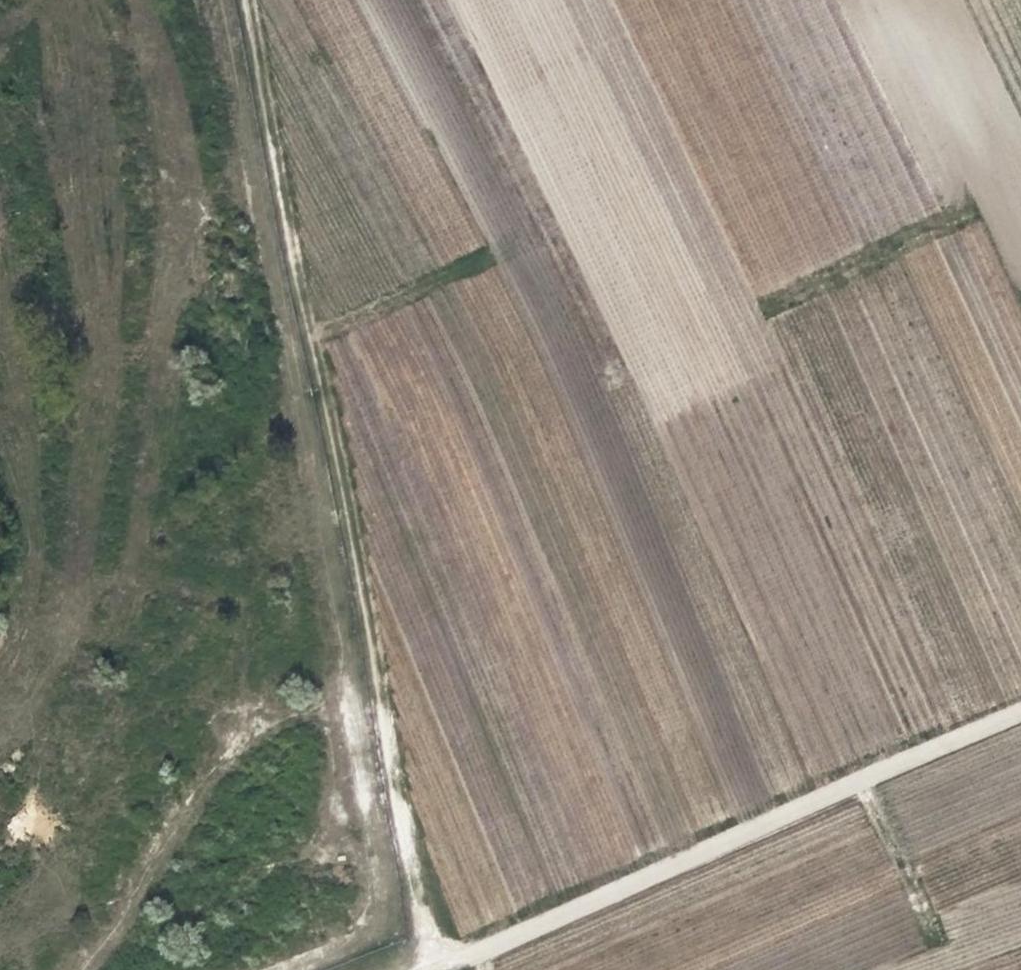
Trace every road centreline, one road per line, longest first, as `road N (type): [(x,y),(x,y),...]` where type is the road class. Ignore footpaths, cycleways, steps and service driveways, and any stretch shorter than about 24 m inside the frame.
road 1 (track): [(242,0),(423,910),(442,958)]
road 2 (unclassified): [(475,948),(1020,707)]

